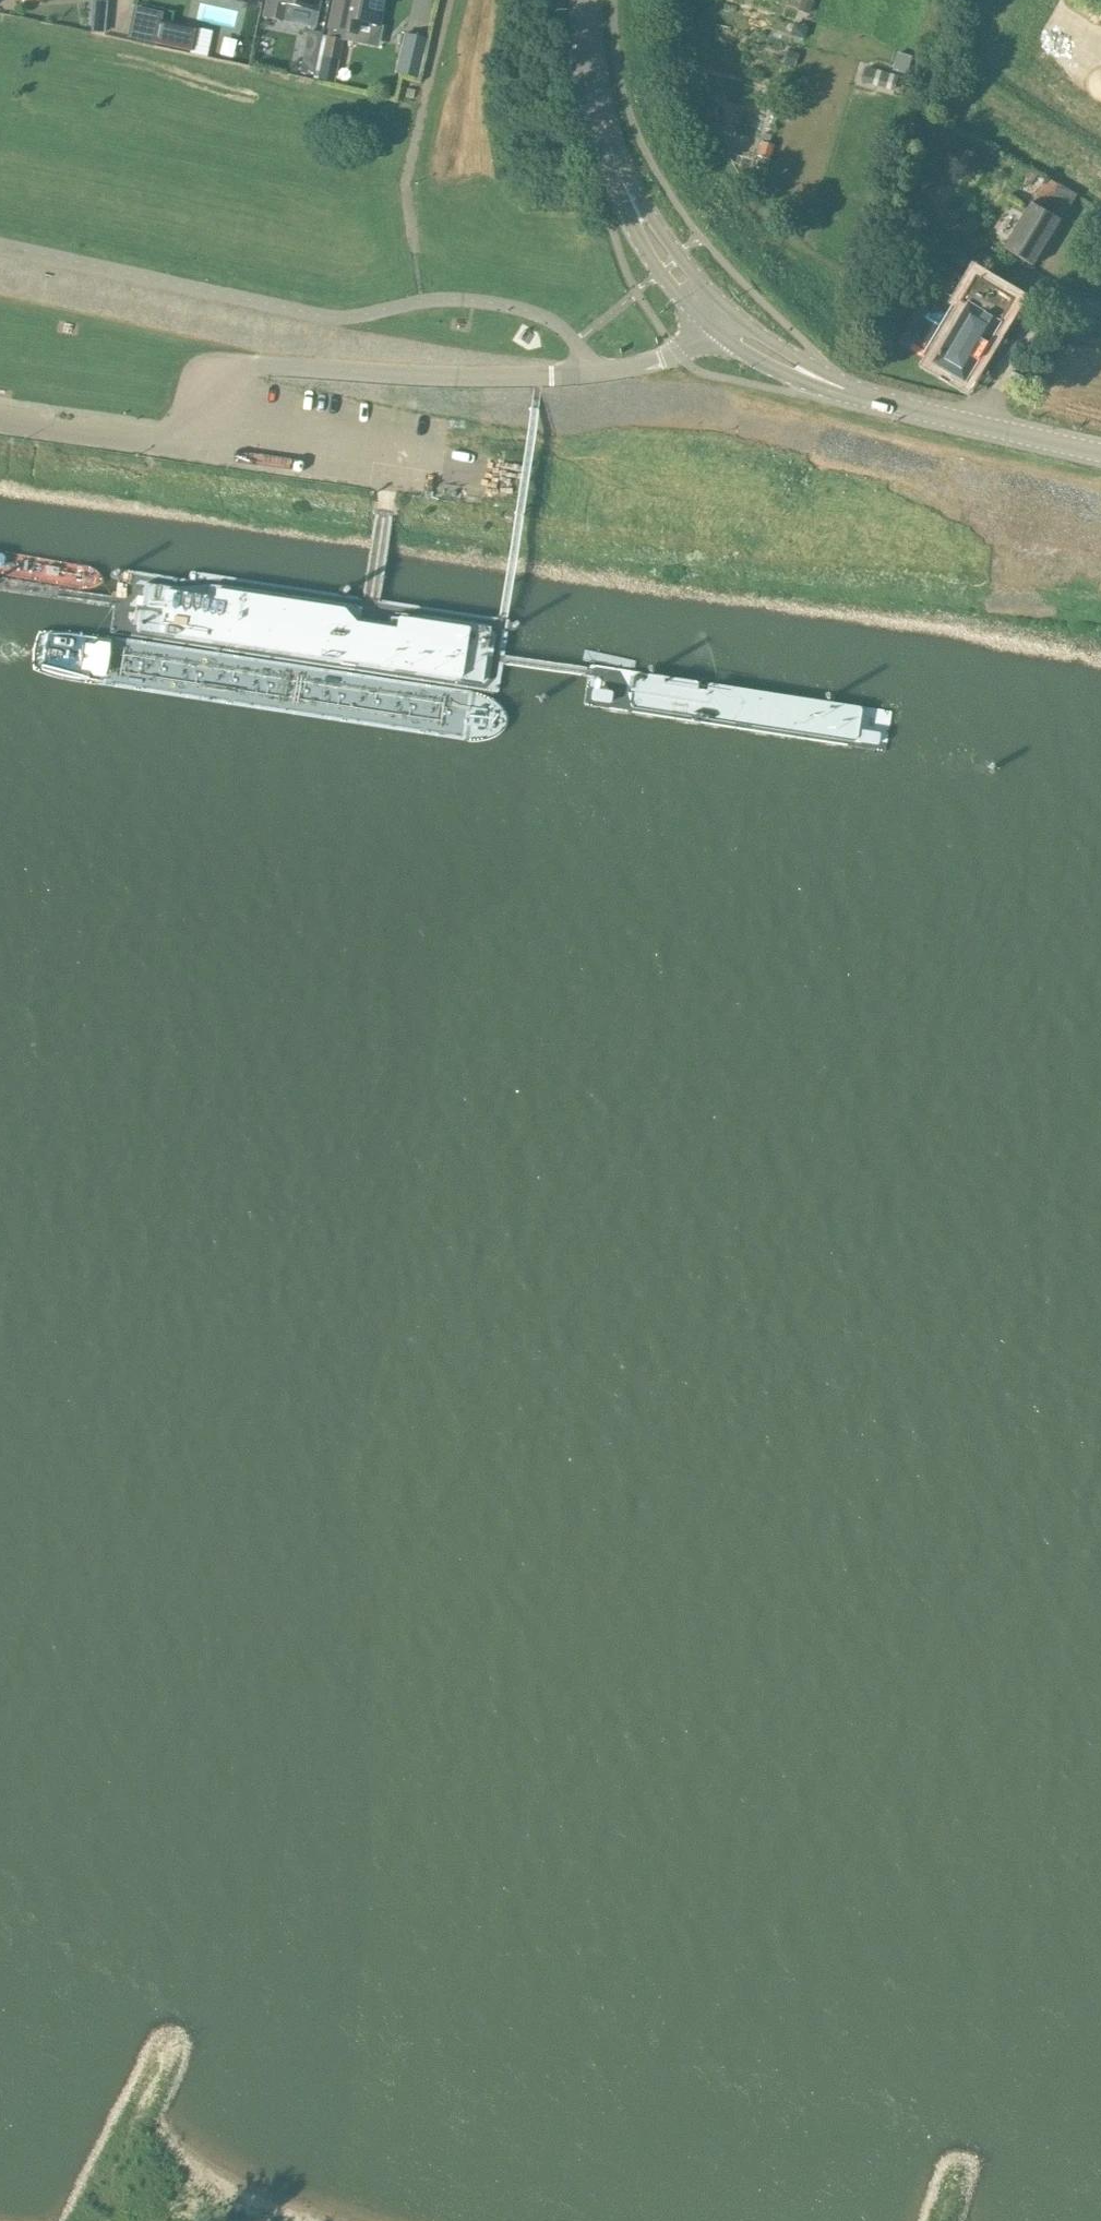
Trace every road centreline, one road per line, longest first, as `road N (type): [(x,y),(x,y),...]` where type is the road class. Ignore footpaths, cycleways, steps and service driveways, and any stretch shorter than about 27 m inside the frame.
road 1 (residential): [(584,373),(216,366),(200,383),(191,429),(175,441),(0,417)]
road 2 (residential): [(0,244),(333,317),(438,299),(507,304),(560,325),(576,344),(584,373)]
road 3 (secondary): [(718,319),(745,341),(859,395),(1100,453)]
road 4 (secondary): [(718,319),(669,265),(617,168),(597,96),(587,0)]
road 5 (residential): [(584,373),(662,360),(718,319)]

